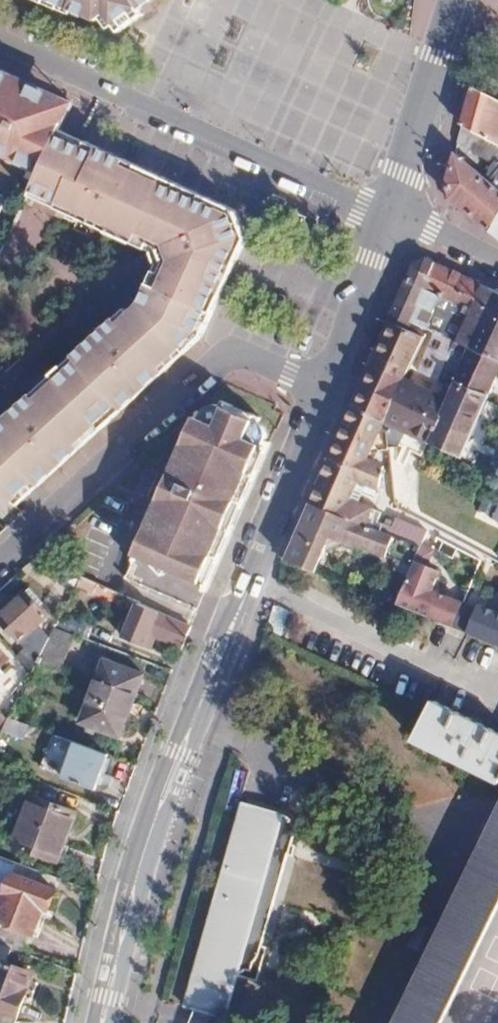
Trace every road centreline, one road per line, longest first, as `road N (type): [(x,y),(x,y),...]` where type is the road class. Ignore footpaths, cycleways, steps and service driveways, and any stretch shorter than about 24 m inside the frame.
road 1 (residential): [(102,1022),(179,751),(301,441)]
road 2 (residential): [(0,49),(389,213)]
road 3 (residential): [(213,362),(0,557)]
road 4 (residential): [(389,213),(456,0)]
road 5 (residential): [(321,389),(389,213)]
road 6 (residential): [(321,389),(229,348),(213,362)]
road 7 (residential): [(389,213),(497,265)]

